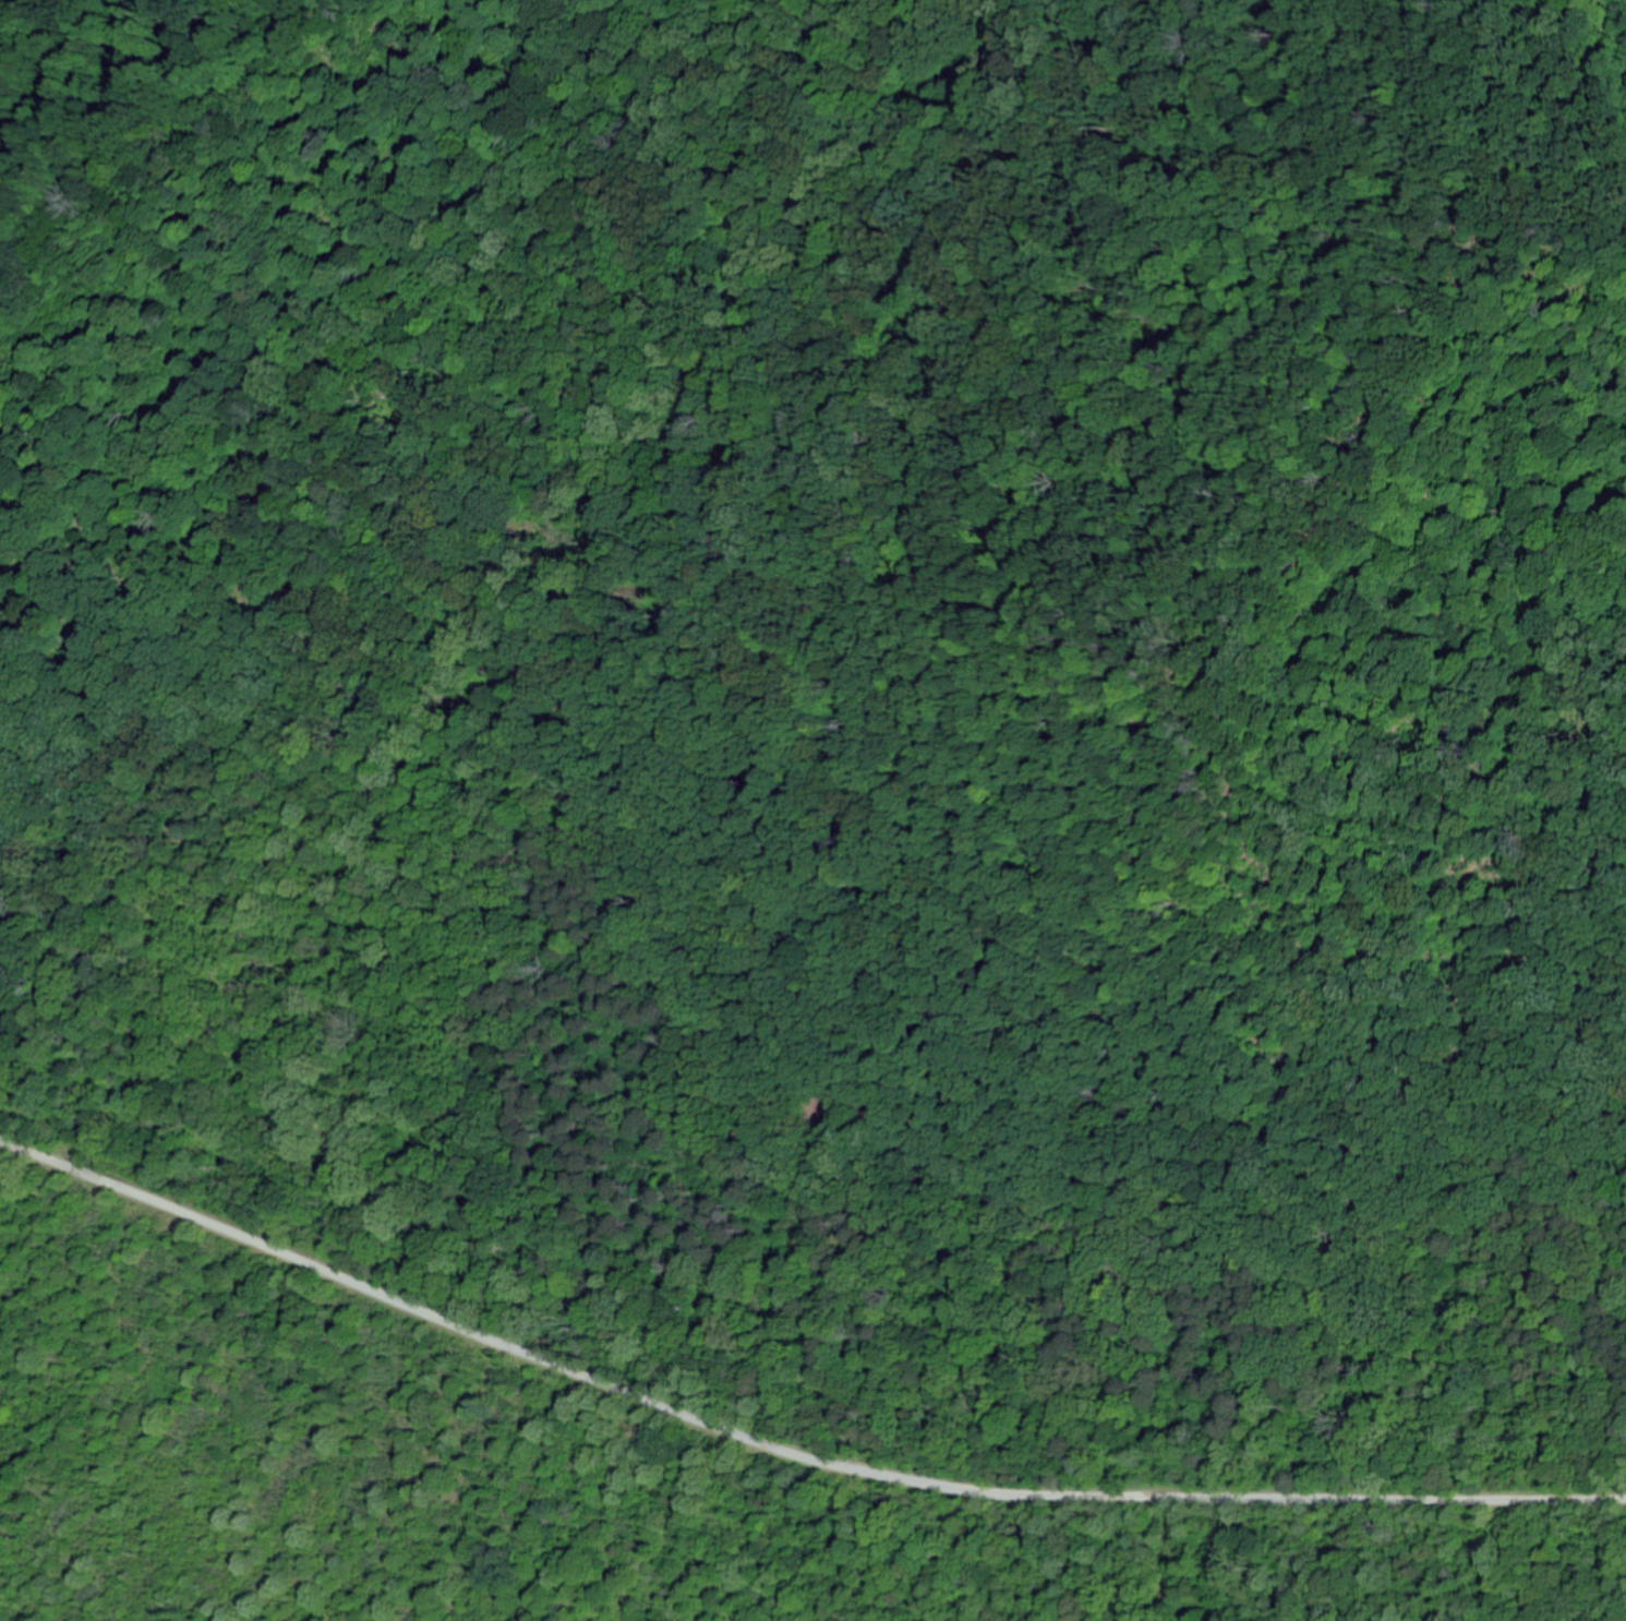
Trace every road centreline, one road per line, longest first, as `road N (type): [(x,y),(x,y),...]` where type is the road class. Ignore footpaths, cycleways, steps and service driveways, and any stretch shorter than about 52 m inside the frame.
road 1 (track): [(1625,1497),(1046,1494),(819,1461),(0,1140)]

